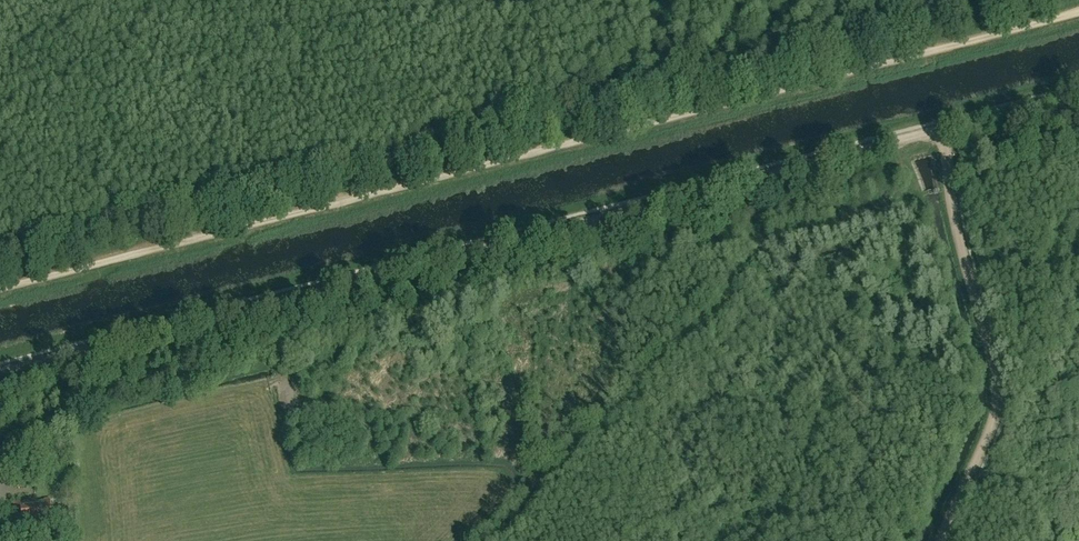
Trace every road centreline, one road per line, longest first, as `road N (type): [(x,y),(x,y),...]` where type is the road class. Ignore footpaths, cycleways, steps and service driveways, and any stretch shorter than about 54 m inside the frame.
road 1 (unclassified): [(0,374),(936,130)]
road 2 (track): [(873,66),(0,289)]
road 3 (track): [(935,540),(988,425),(991,385),(945,201),(936,130),(943,129)]
road 4 (track): [(1078,12),(873,66)]
road 5 (track): [(943,129),(1078,94)]

